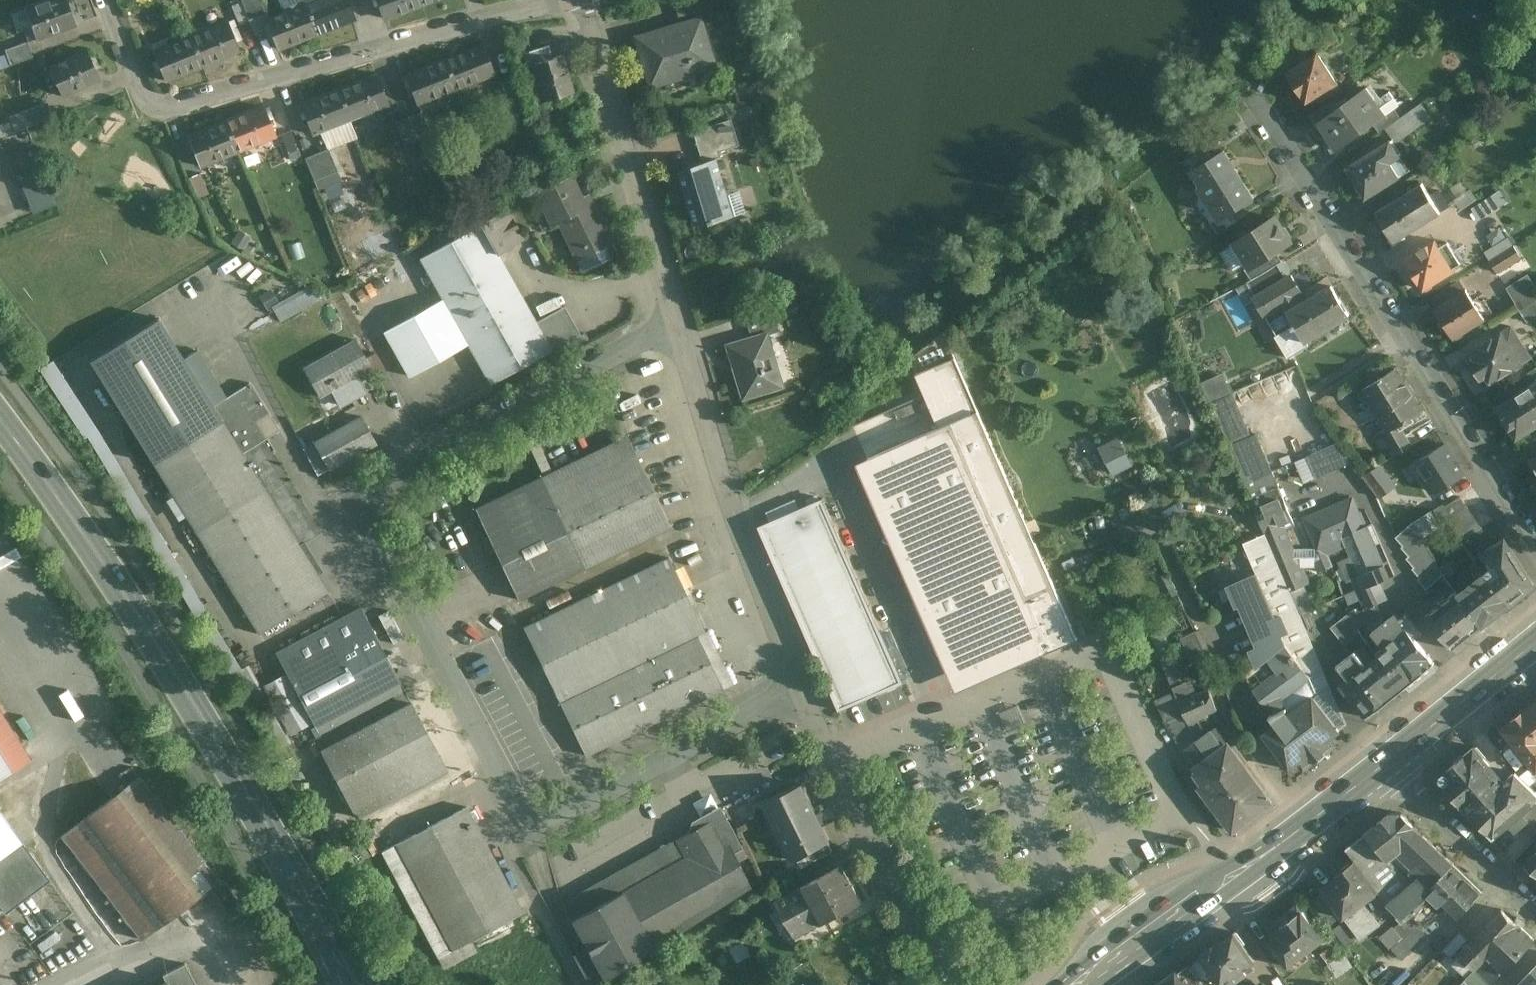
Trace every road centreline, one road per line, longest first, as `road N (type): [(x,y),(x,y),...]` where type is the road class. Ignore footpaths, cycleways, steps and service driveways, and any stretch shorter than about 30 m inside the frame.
road 1 (residential): [(680,327),(390,463),(366,502),(373,531),(503,787),(526,801),(553,807),(606,789),(799,687)]
road 2 (primary): [(0,411),(141,624),(357,984)]
road 3 (residential): [(108,0),(143,88),(161,102),(196,105),(558,0)]
road 4 (residential): [(1258,105),(1535,544)]
road 5 (primary): [(1079,984),(1394,757)]
road 6 (residential): [(680,327),(748,556),(799,687)]
road 7 (residential): [(582,0),(680,327)]
road 8 (residential): [(799,687),(876,845),(962,984)]
road 9 (residential): [(1535,903),(1394,757)]
road 10 (primary): [(1394,757),(1535,640)]

